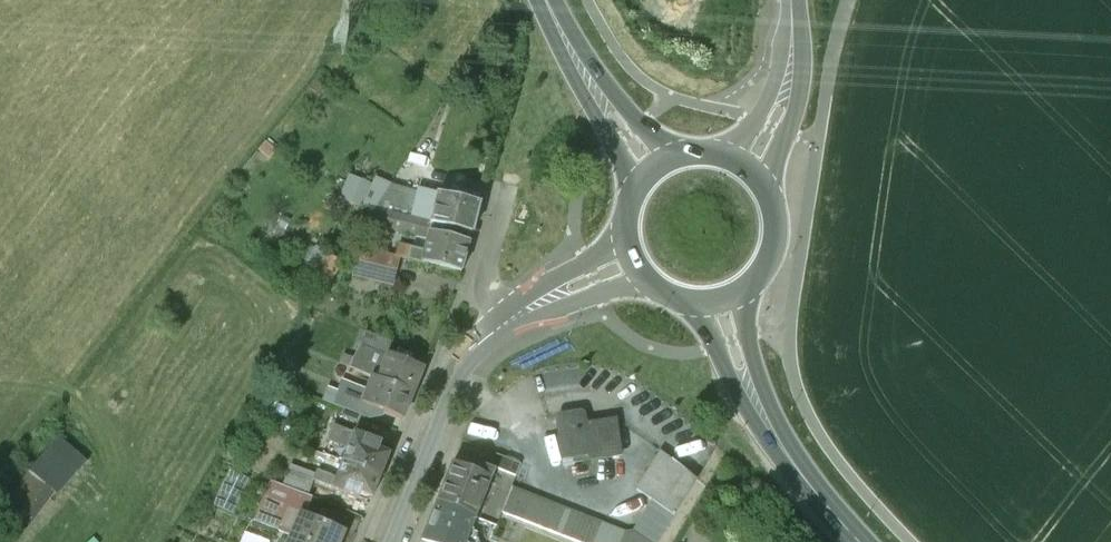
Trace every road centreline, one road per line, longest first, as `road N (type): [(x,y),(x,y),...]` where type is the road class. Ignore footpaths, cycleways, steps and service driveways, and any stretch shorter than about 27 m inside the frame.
road 1 (residential): [(383,541),(451,375),(499,327),(634,257)]
road 2 (secondary): [(718,297),(763,417),(861,541)]
road 3 (secondary): [(546,0),(587,79),(652,172)]
road 4 (residential): [(745,171),(788,82),(791,0)]
road 5 (secondary): [(718,297),(755,272),(771,231),(768,208),(745,171)]
road 6 (track): [(817,141),(847,0)]

